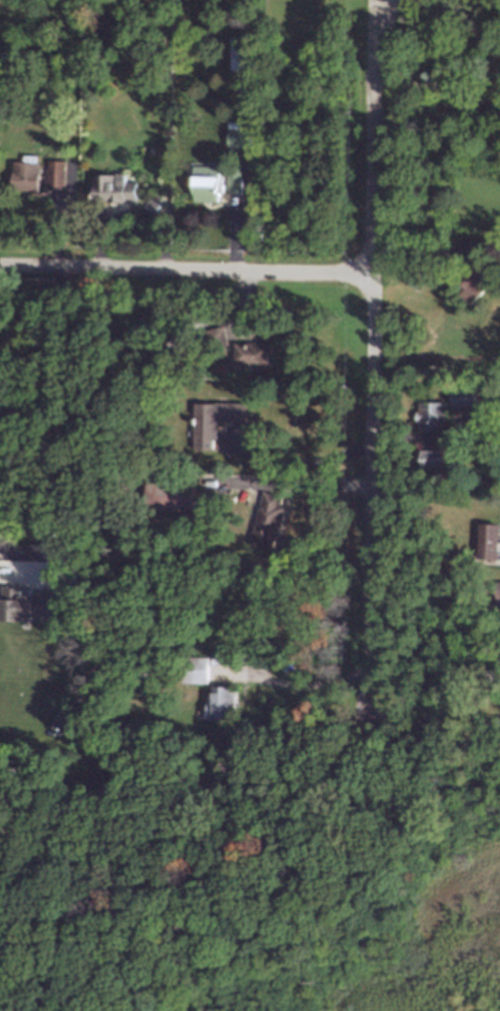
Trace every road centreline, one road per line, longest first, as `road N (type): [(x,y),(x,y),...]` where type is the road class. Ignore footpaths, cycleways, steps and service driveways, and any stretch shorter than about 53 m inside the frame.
road 1 (residential): [(370,714),(379,0)]
road 2 (residential): [(0,264),(375,273)]

